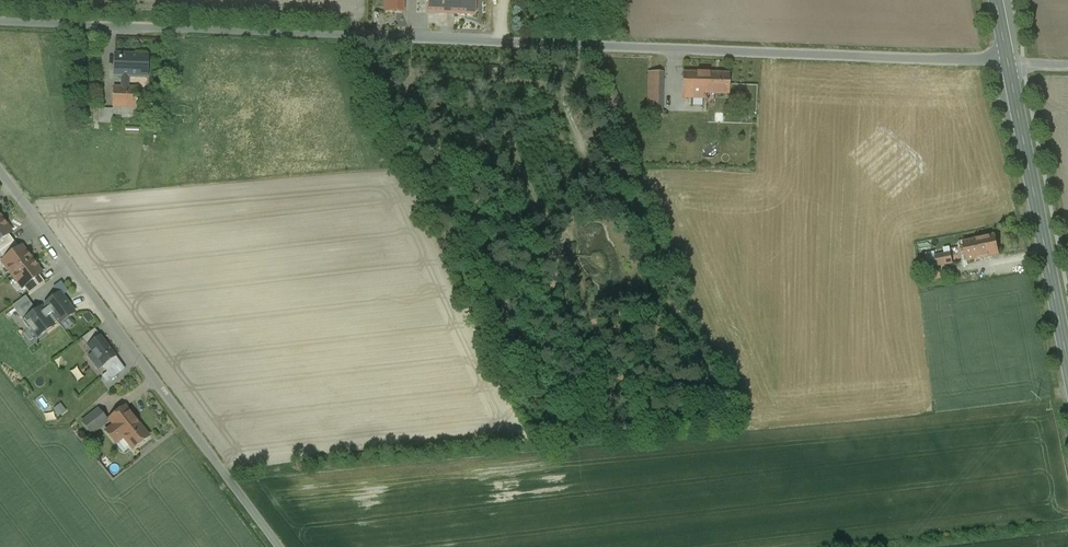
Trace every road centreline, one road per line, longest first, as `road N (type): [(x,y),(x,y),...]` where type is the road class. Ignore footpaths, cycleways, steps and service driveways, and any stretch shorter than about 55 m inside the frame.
road 1 (unclassified): [(0,23),(1008,62)]
road 2 (unclassified): [(0,174),(276,546)]
road 3 (secondary): [(1008,62),(1067,364)]

